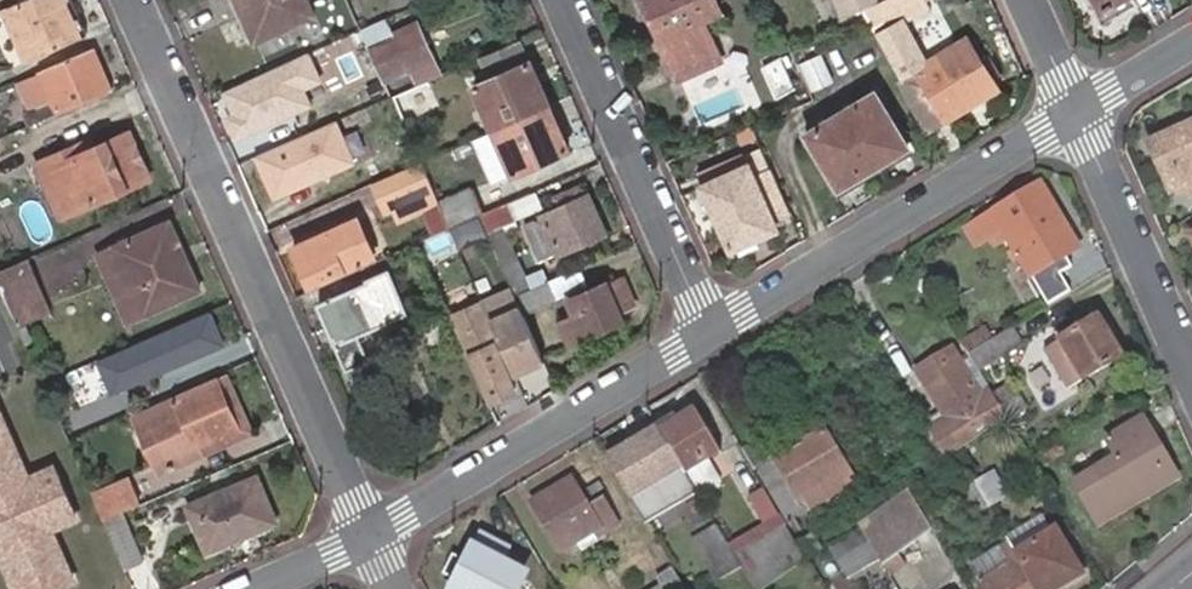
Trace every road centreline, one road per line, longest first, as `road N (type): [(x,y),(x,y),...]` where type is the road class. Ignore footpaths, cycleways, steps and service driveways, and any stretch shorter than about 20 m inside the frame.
road 1 (residential): [(135,0),(372,535)]
road 2 (residential): [(708,334),(1079,115)]
road 3 (residential): [(372,535),(708,334)]
road 4 (residential): [(563,0),(708,334)]
road 5 (residential): [(1079,115),(1191,379)]
road 6 (residential): [(251,588),(372,535)]
road 7 (residential): [(1079,115),(1191,47)]
road 8 (residential): [(1029,0),(1079,115)]

